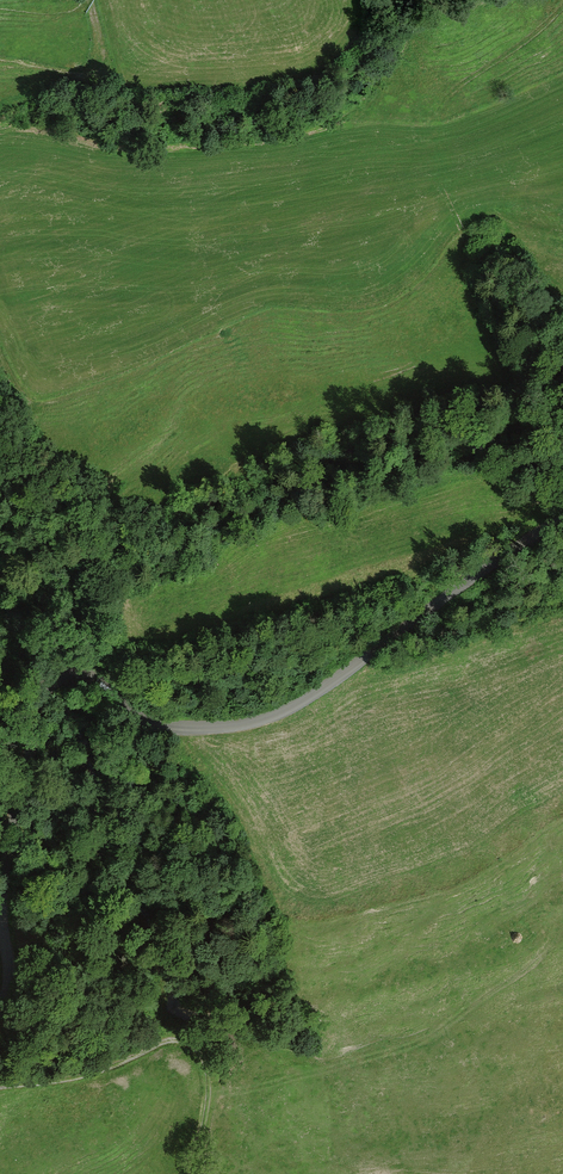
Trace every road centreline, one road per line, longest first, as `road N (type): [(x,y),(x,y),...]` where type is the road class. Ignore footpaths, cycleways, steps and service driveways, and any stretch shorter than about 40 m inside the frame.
road 1 (unclassified): [(562,520),(298,703),(248,723),(151,722),(90,677),(54,682),(36,717),(3,880),(10,983),(0,1010)]
road 2 (track): [(191,1173),(209,1084),(201,1053),(187,1042),(161,1043),(90,1074),(0,1086)]
road 3 (track): [(558,0),(446,101)]

